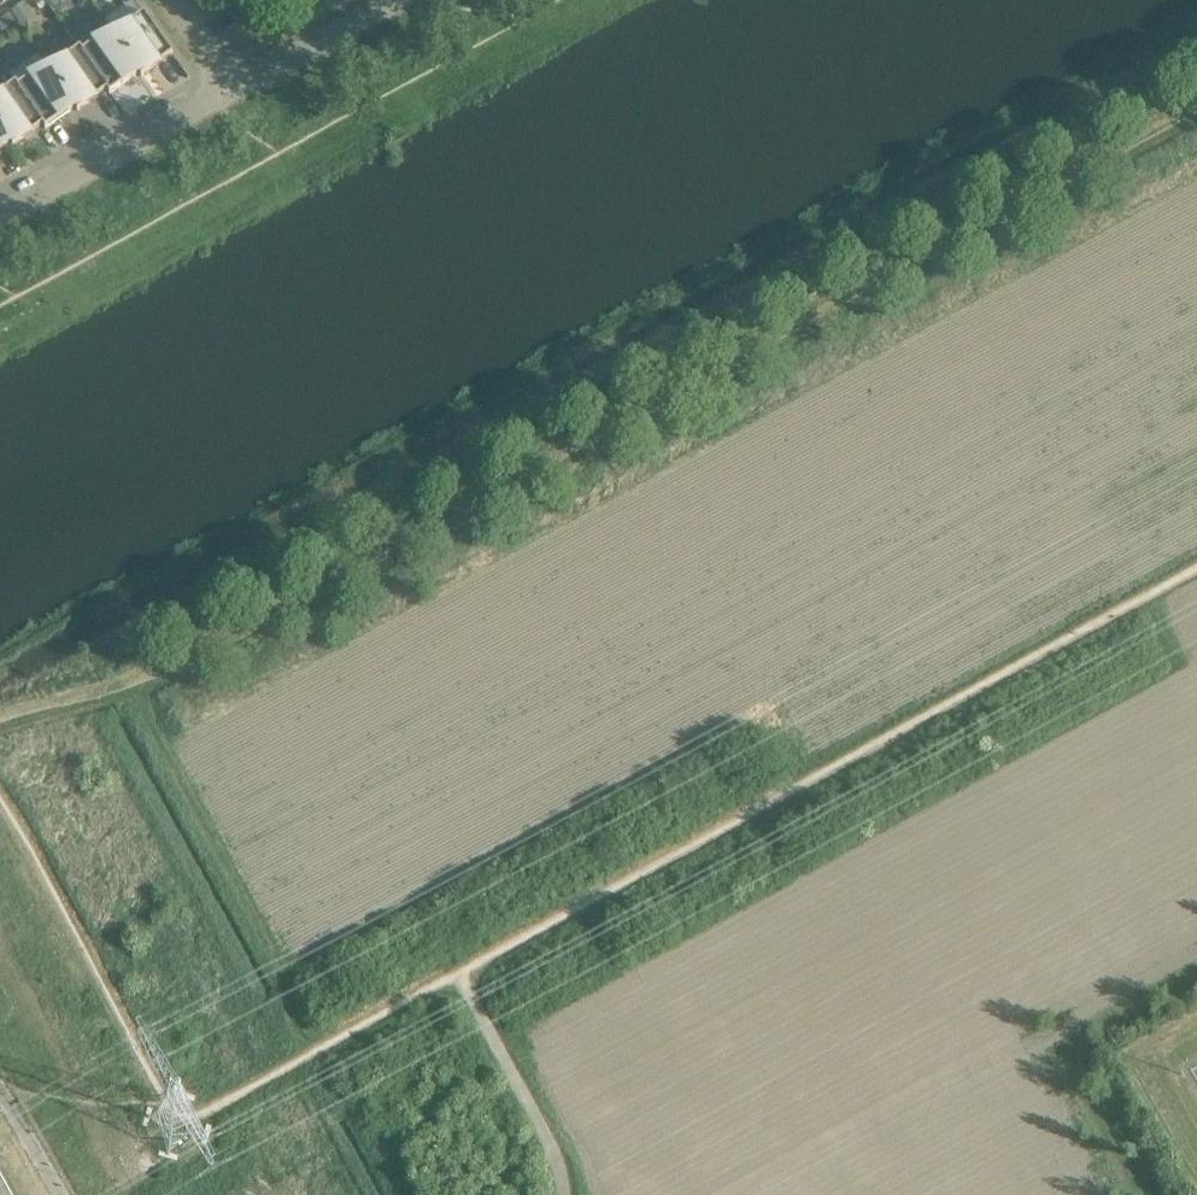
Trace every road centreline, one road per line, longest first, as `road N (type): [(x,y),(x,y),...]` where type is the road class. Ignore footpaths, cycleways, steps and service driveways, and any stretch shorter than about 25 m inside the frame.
road 1 (residential): [(0,217),(229,82)]
road 2 (residential): [(229,82),(387,0)]

